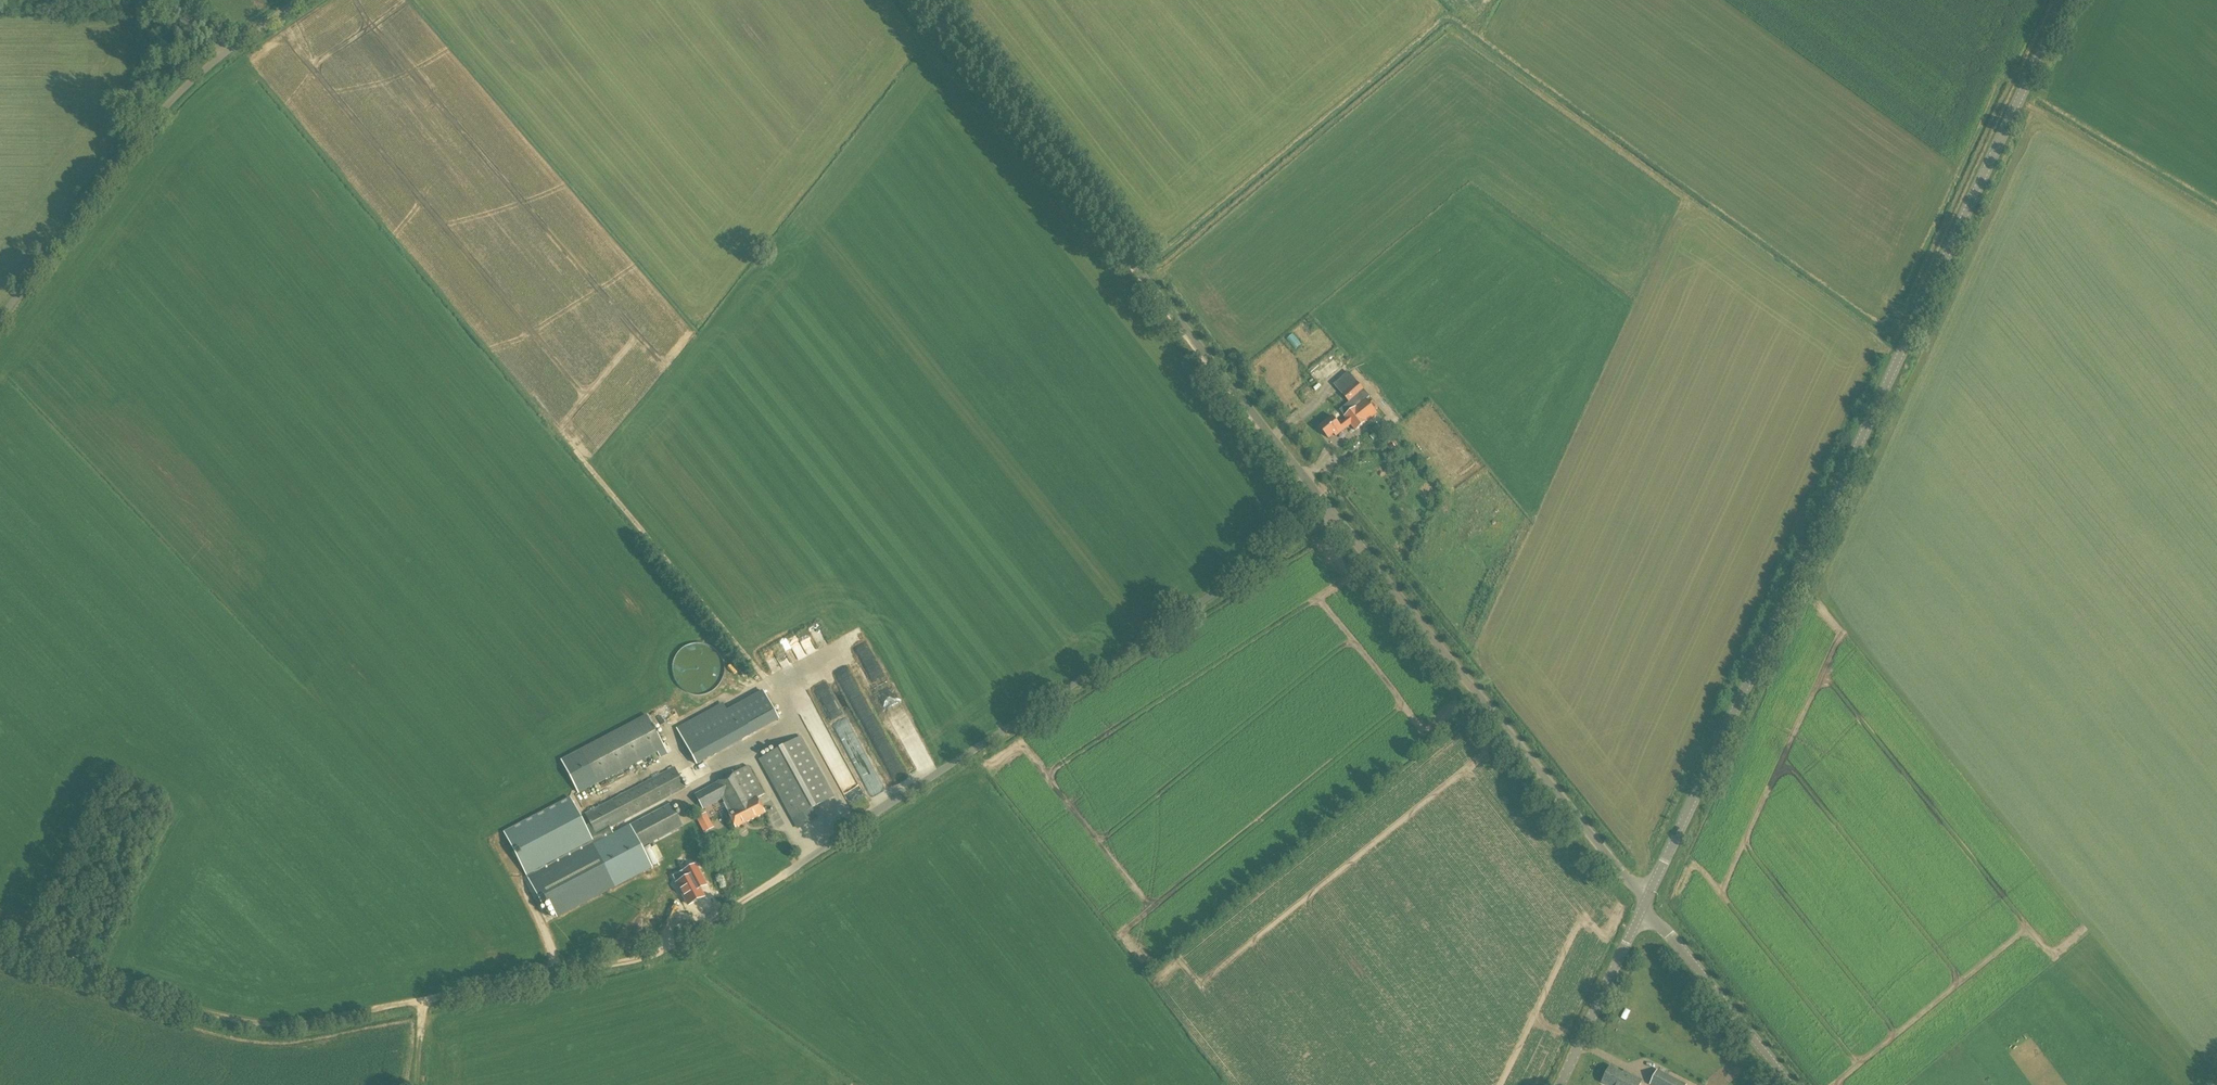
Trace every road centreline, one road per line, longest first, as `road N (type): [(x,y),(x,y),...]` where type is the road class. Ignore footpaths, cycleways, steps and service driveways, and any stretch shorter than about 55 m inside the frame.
road 1 (tertiary): [(1649,896),(2065,0)]
road 2 (track): [(788,874),(652,953),(285,1023),(242,1023),(0,954)]
road 3 (unclassified): [(1335,516),(921,0)]
road 4 (unclassified): [(788,874),(1335,516)]
road 5 (unclassified): [(1649,896),(1623,876),(1335,516)]
road 6 (unclassified): [(0,318),(162,111),(206,67),(301,0)]
road 7 (tertiary): [(1790,1084),(1677,943),(1641,913)]
road 8 (tertiary): [(1560,1084),(1641,913)]

